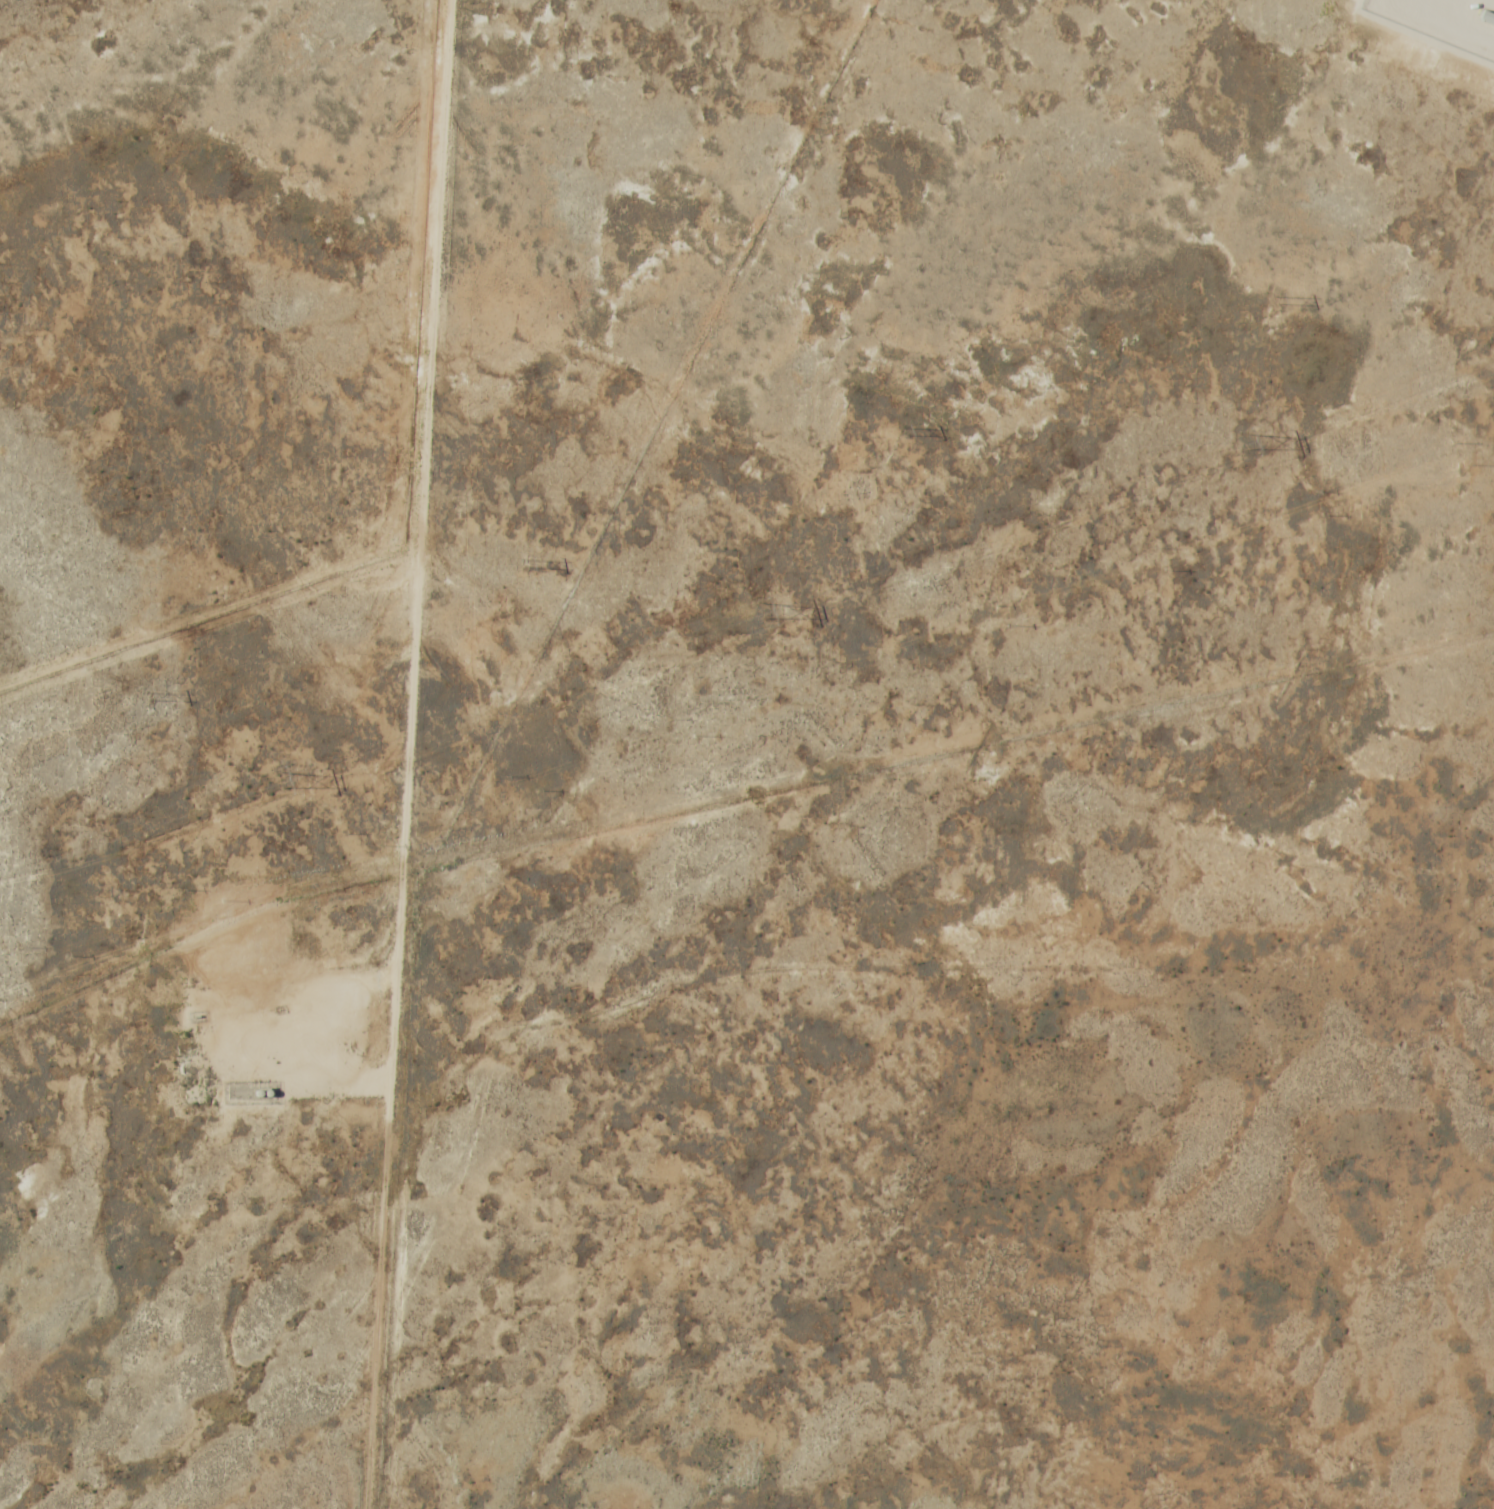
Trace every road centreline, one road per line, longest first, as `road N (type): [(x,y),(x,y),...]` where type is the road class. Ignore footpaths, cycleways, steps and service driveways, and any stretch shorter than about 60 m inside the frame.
road 1 (residential): [(447,0),(373,1508)]

